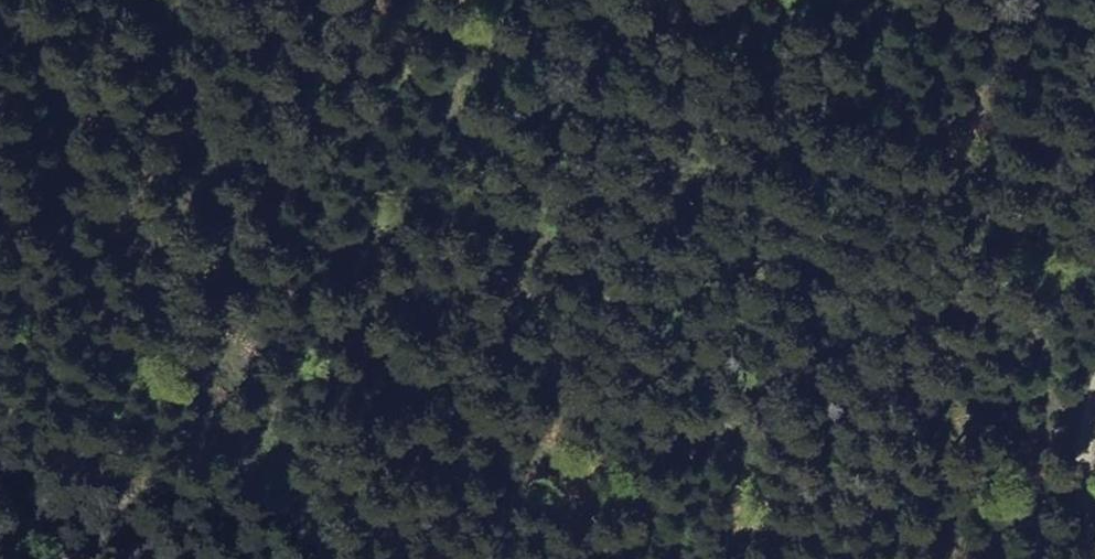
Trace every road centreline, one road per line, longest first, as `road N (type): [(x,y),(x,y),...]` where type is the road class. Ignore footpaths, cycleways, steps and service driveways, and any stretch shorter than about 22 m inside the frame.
road 1 (track): [(1082,558),(1086,414),(1094,393)]

